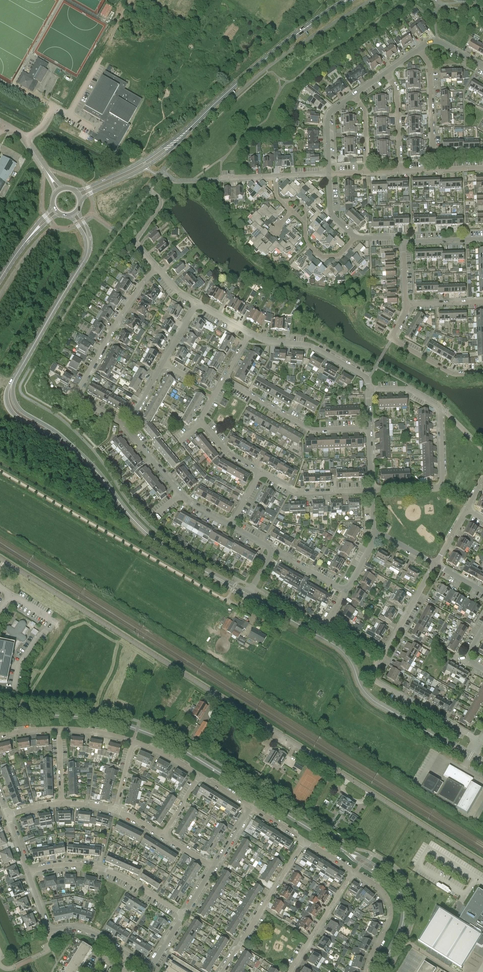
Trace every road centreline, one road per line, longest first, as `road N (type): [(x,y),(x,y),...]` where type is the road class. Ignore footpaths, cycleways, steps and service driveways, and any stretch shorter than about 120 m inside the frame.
road 1 (unclassified): [(482,863),(0,558)]
road 2 (tertiary): [(248,596),(153,538),(78,452),(11,405),(12,383),(87,253),(73,212)]
road 3 (tertiary): [(77,195),(171,146),(265,59),(349,0)]
road 4 (tertiary): [(471,756),(372,699),(343,651),(248,596)]
road 5 (tertiary): [(260,795),(149,729),(105,717),(0,711)]
road 6 (tertiary): [(381,971),(403,920),(397,886),(260,795)]
road 7 (residential): [(480,740),(377,680),(375,668),(437,564)]
road 8 (residential): [(372,490),(441,485),(440,411),(408,389),(369,390)]
road 9 (residential): [(126,427),(78,393),(156,266)]
road 10 (residential): [(182,915),(98,868),(28,872)]
road 11 (residential): [(369,429),(307,428),(224,379)]
road 12 (residential): [(221,971),(304,841)]
road 13 (residential): [(231,526),(186,500),(126,427)]
road 14 (residential): [(127,956),(88,931),(50,930),(28,872)]
road 15 (residential): [(126,427),(198,307)]
road 16 (residential): [(369,390),(366,377),(316,348),(250,334)]
road 17 (residential): [(260,472),(227,452),(202,422),(224,379)]
road 18 (residential): [(434,170),(430,65),(418,49)]
road 19 (residential): [(367,971),(391,908),(383,890),(355,872)]

